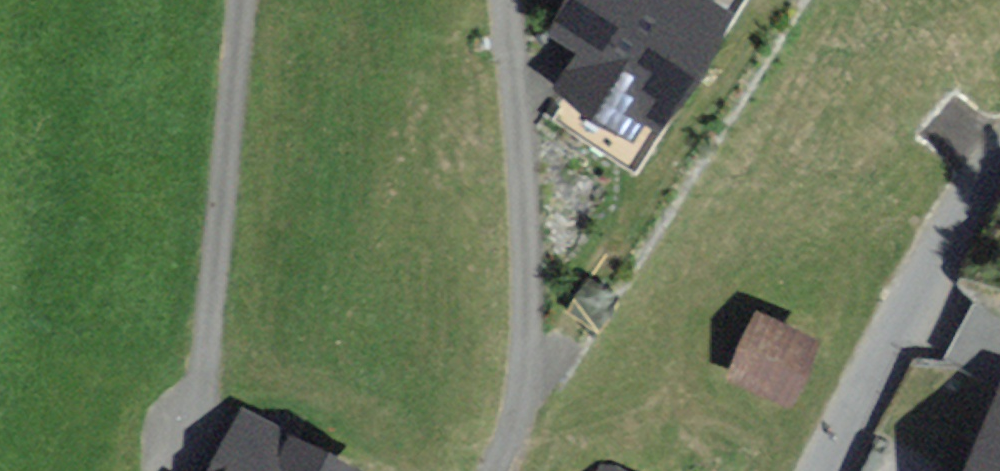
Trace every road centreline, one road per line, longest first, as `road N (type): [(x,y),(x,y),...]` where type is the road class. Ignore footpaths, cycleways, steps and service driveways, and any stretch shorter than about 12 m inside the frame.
road 1 (residential): [(504,0),(524,263),(522,370),(495,470)]
road 2 (residential): [(249,0),(198,358)]
road 3 (unclassified): [(999,167),(824,470)]

